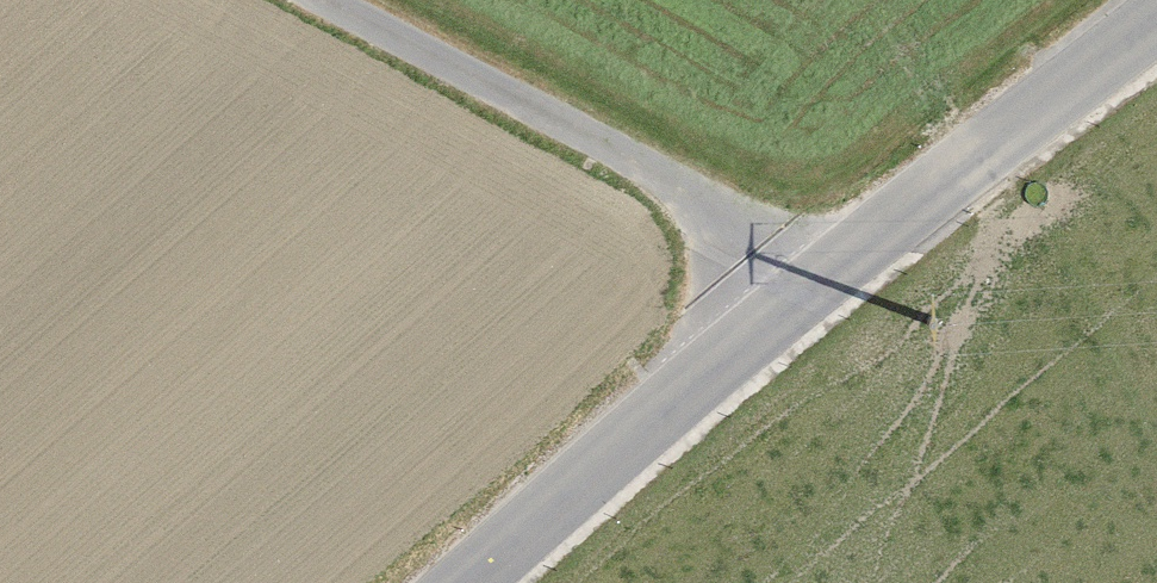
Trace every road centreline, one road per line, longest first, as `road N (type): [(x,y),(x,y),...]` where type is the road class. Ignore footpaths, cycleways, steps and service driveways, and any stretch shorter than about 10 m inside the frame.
road 1 (tertiary): [(1156,15),(805,280),(468,582)]
road 2 (track): [(321,0),(625,153),(805,280)]

